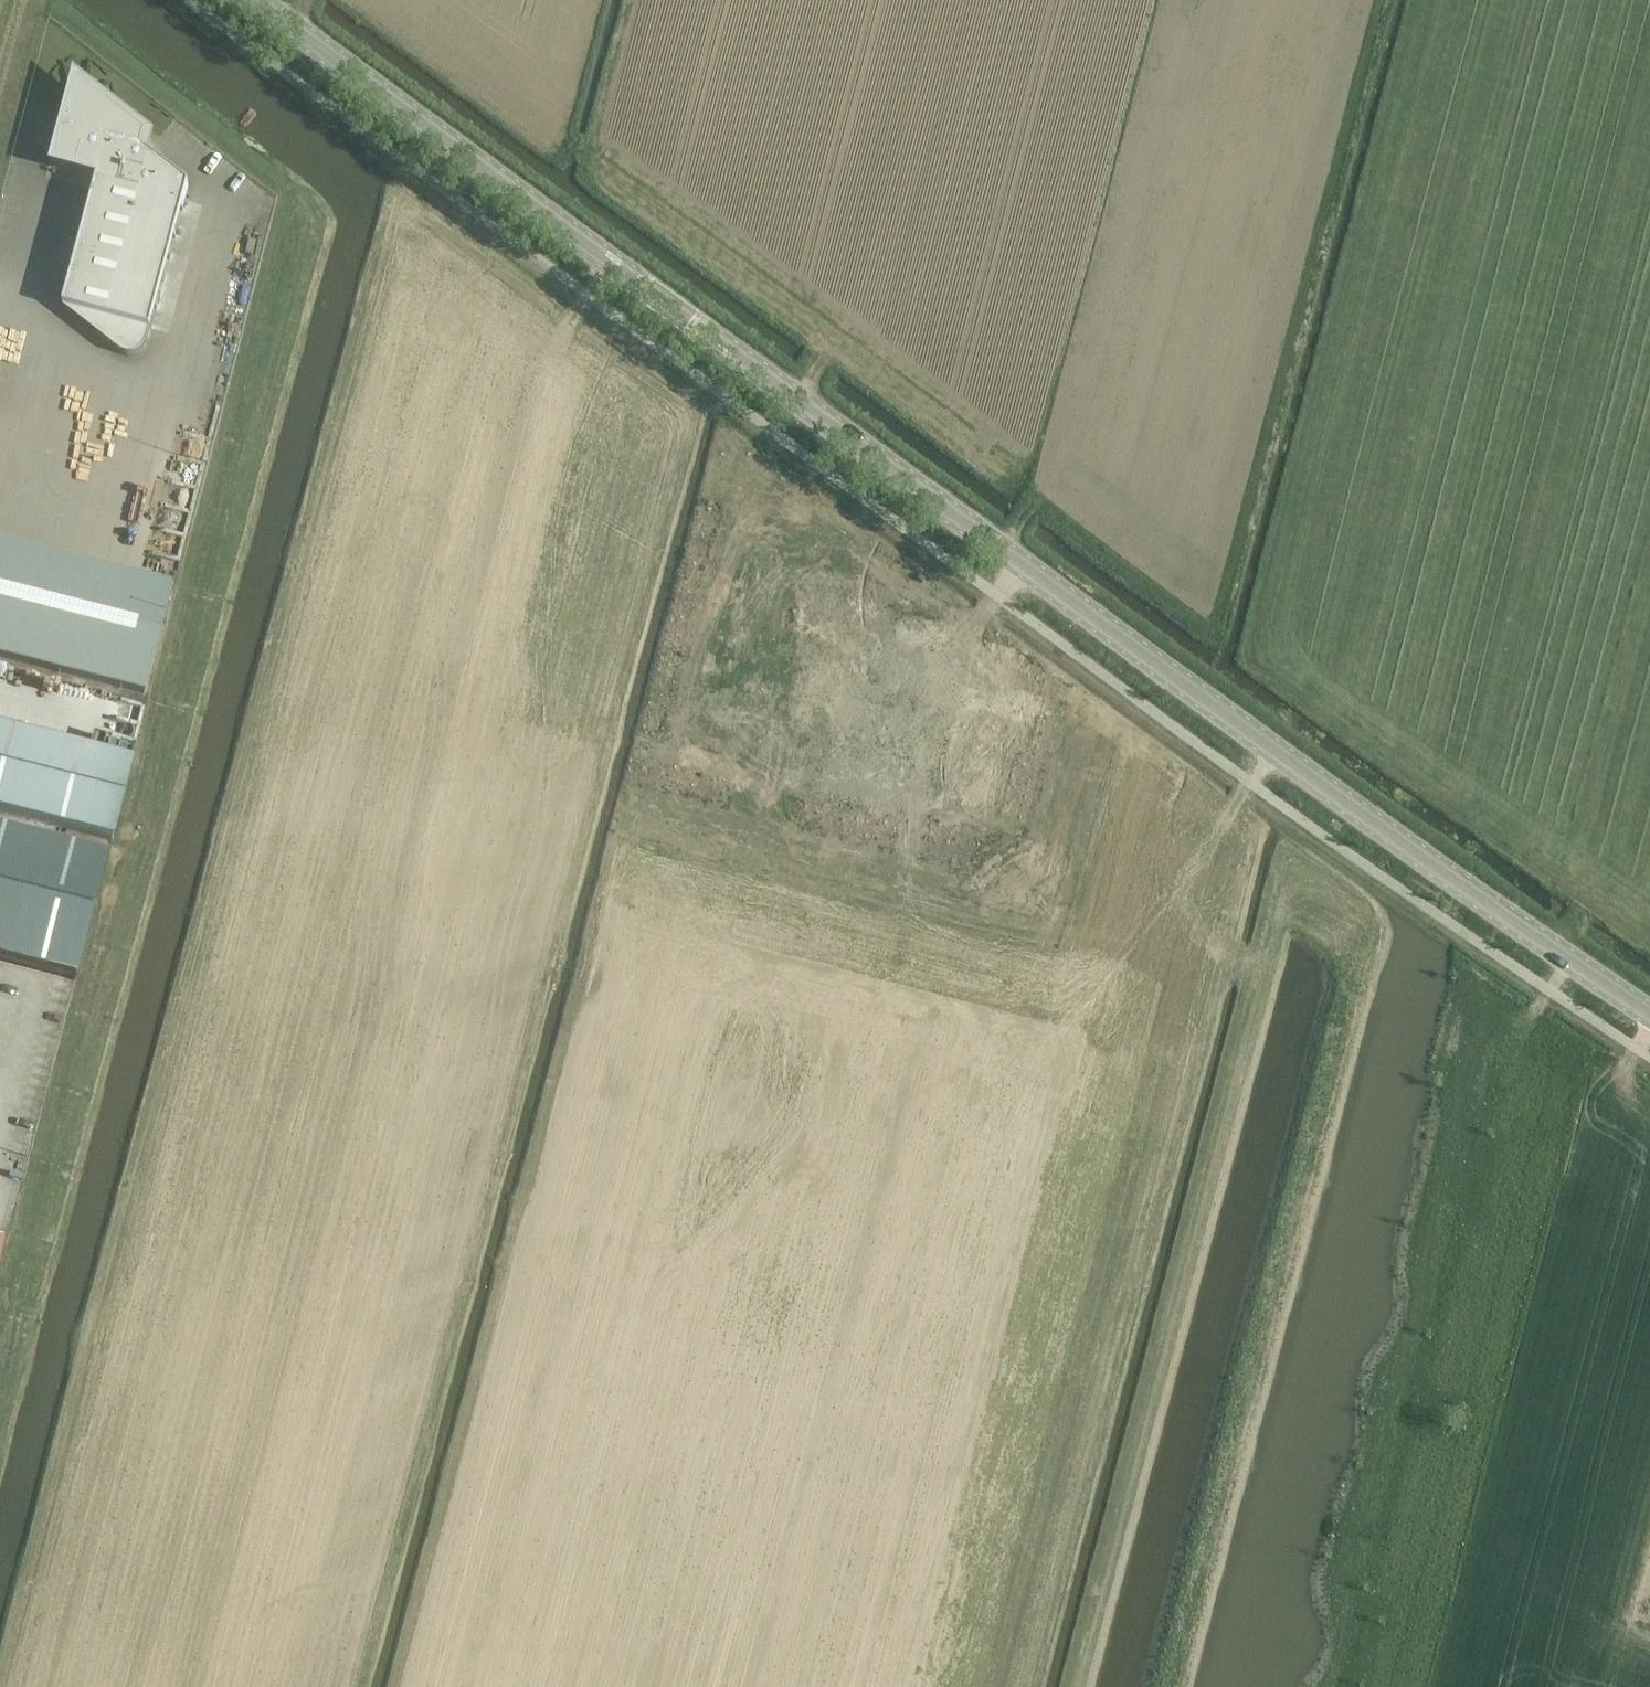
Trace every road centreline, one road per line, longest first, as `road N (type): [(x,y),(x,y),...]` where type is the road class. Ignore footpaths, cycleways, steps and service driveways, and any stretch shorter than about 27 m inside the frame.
road 1 (tertiary): [(1649,1006),(1434,863),(1002,551),(266,0)]

